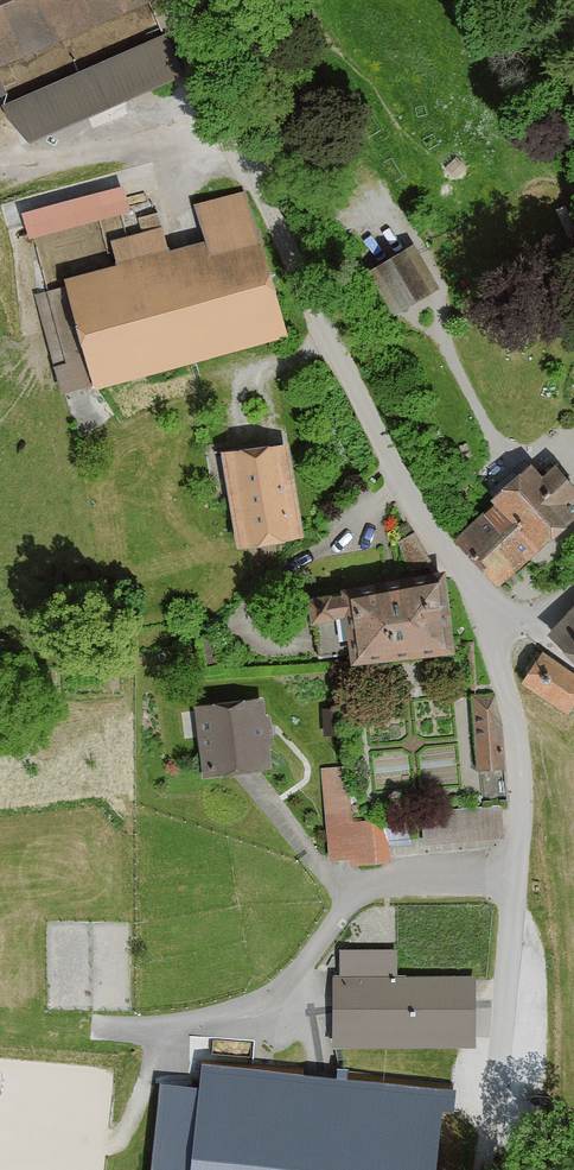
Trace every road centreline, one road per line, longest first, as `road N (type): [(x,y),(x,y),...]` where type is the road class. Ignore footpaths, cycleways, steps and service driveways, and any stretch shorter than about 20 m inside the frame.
road 1 (unclassified): [(494,637),(472,587),(400,482),(169,0)]
road 2 (unclassified): [(491,1132),(524,809),(494,637)]

